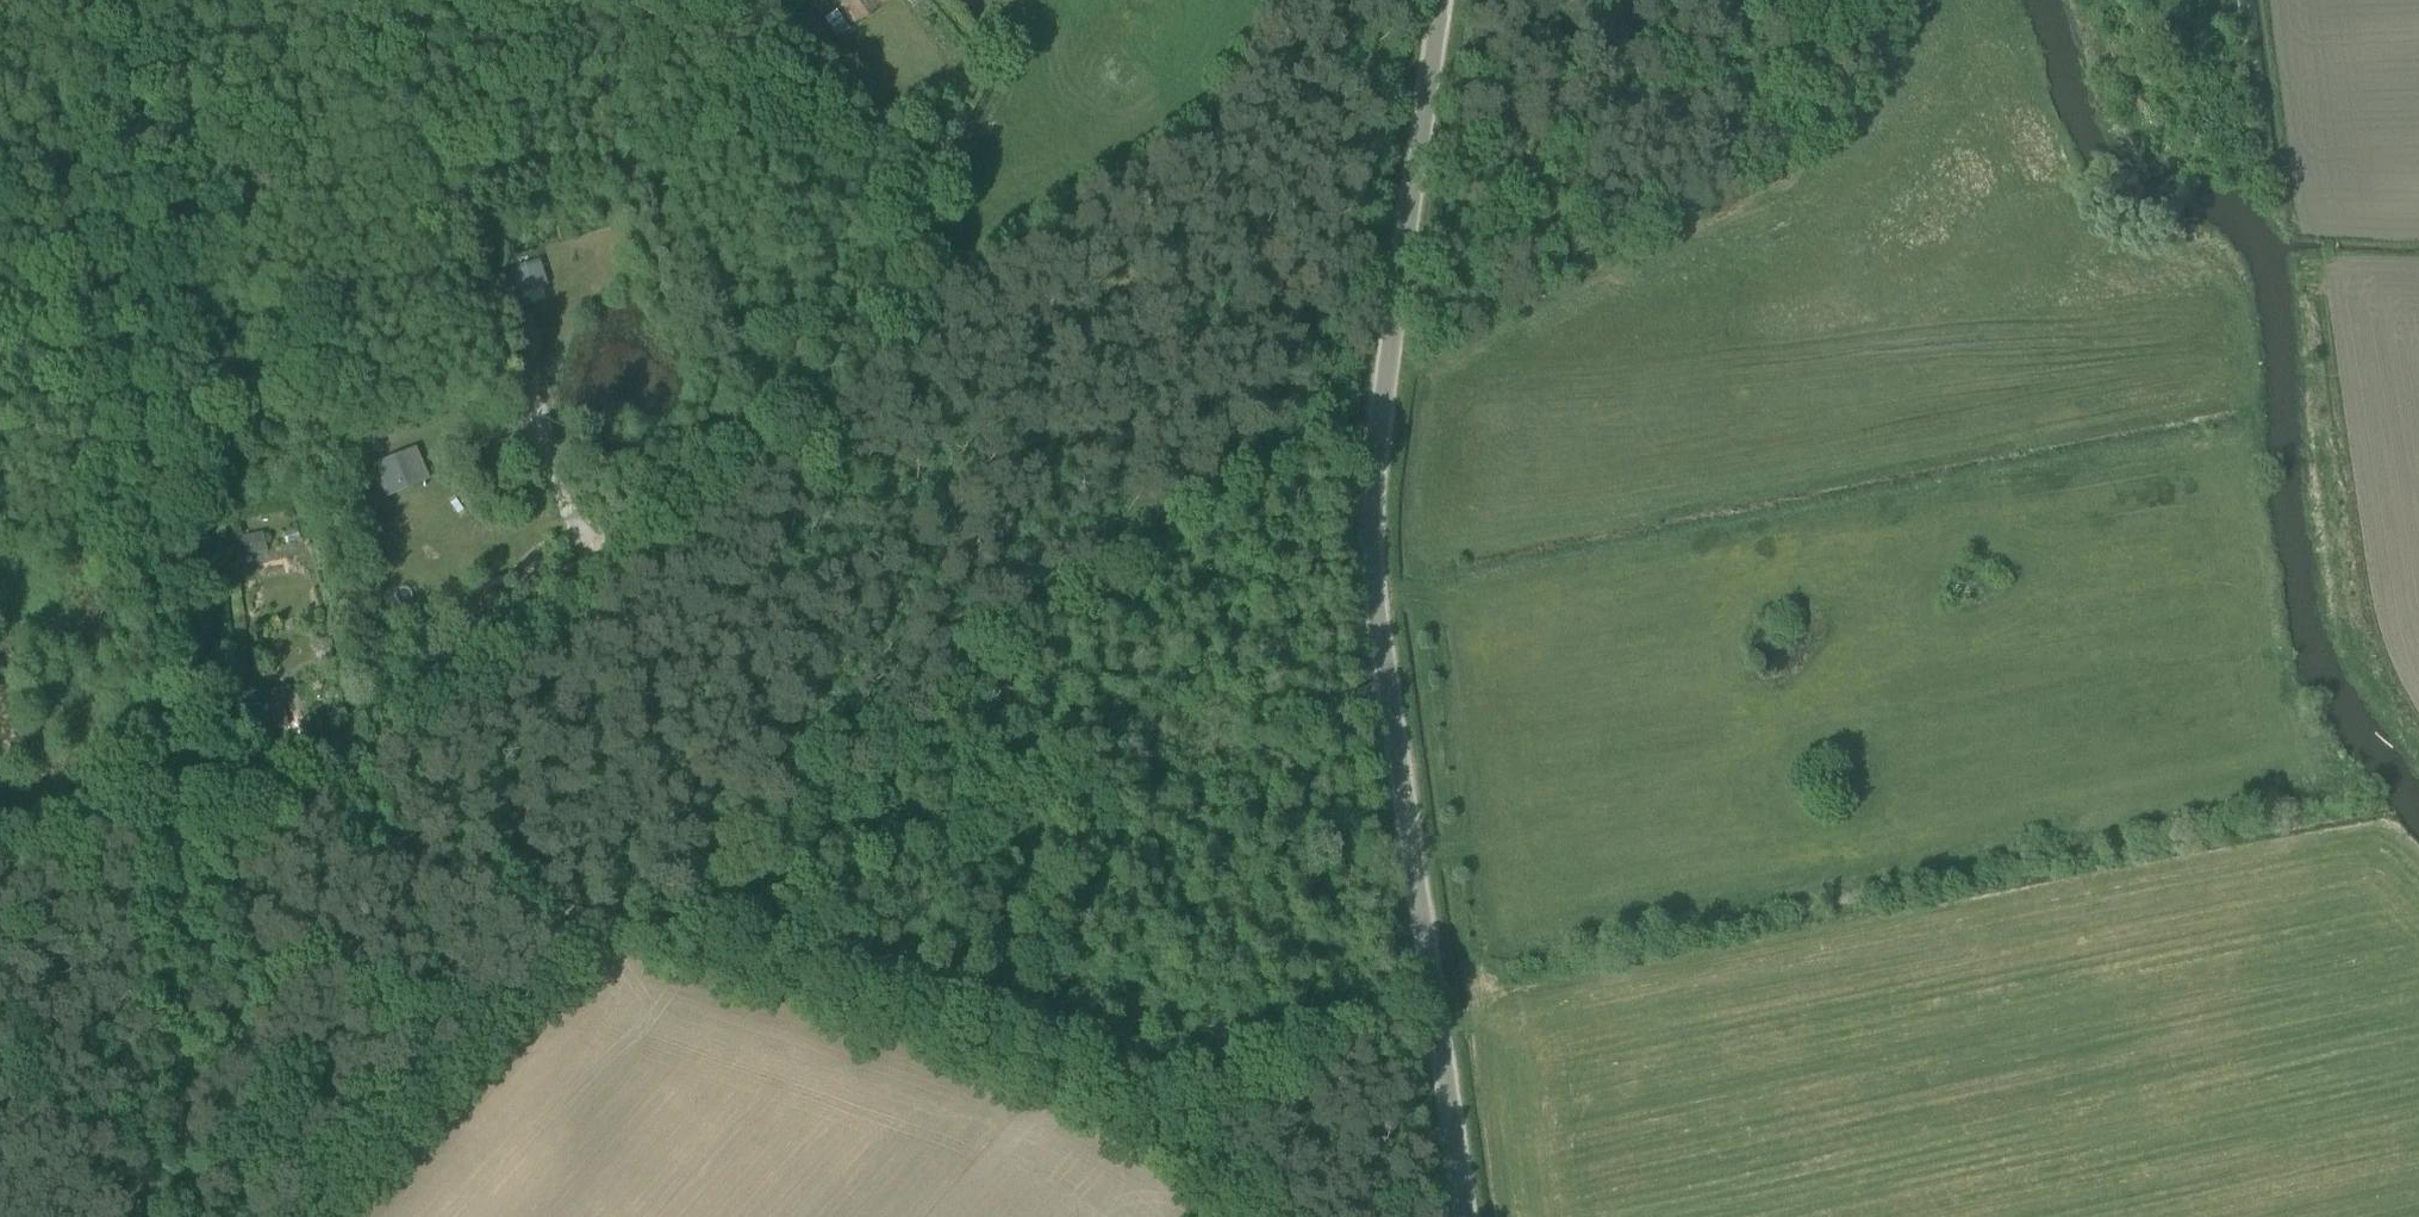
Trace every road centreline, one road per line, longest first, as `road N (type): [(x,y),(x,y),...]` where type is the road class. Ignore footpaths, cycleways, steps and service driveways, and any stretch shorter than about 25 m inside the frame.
road 1 (residential): [(1472,1216),(1382,538),(1388,411),(1435,0)]
road 2 (track): [(1299,1216),(1201,1124),(1081,1061),(274,763)]
road 3 (track): [(181,0),(231,787)]
road 4 (track): [(0,835),(163,837)]

